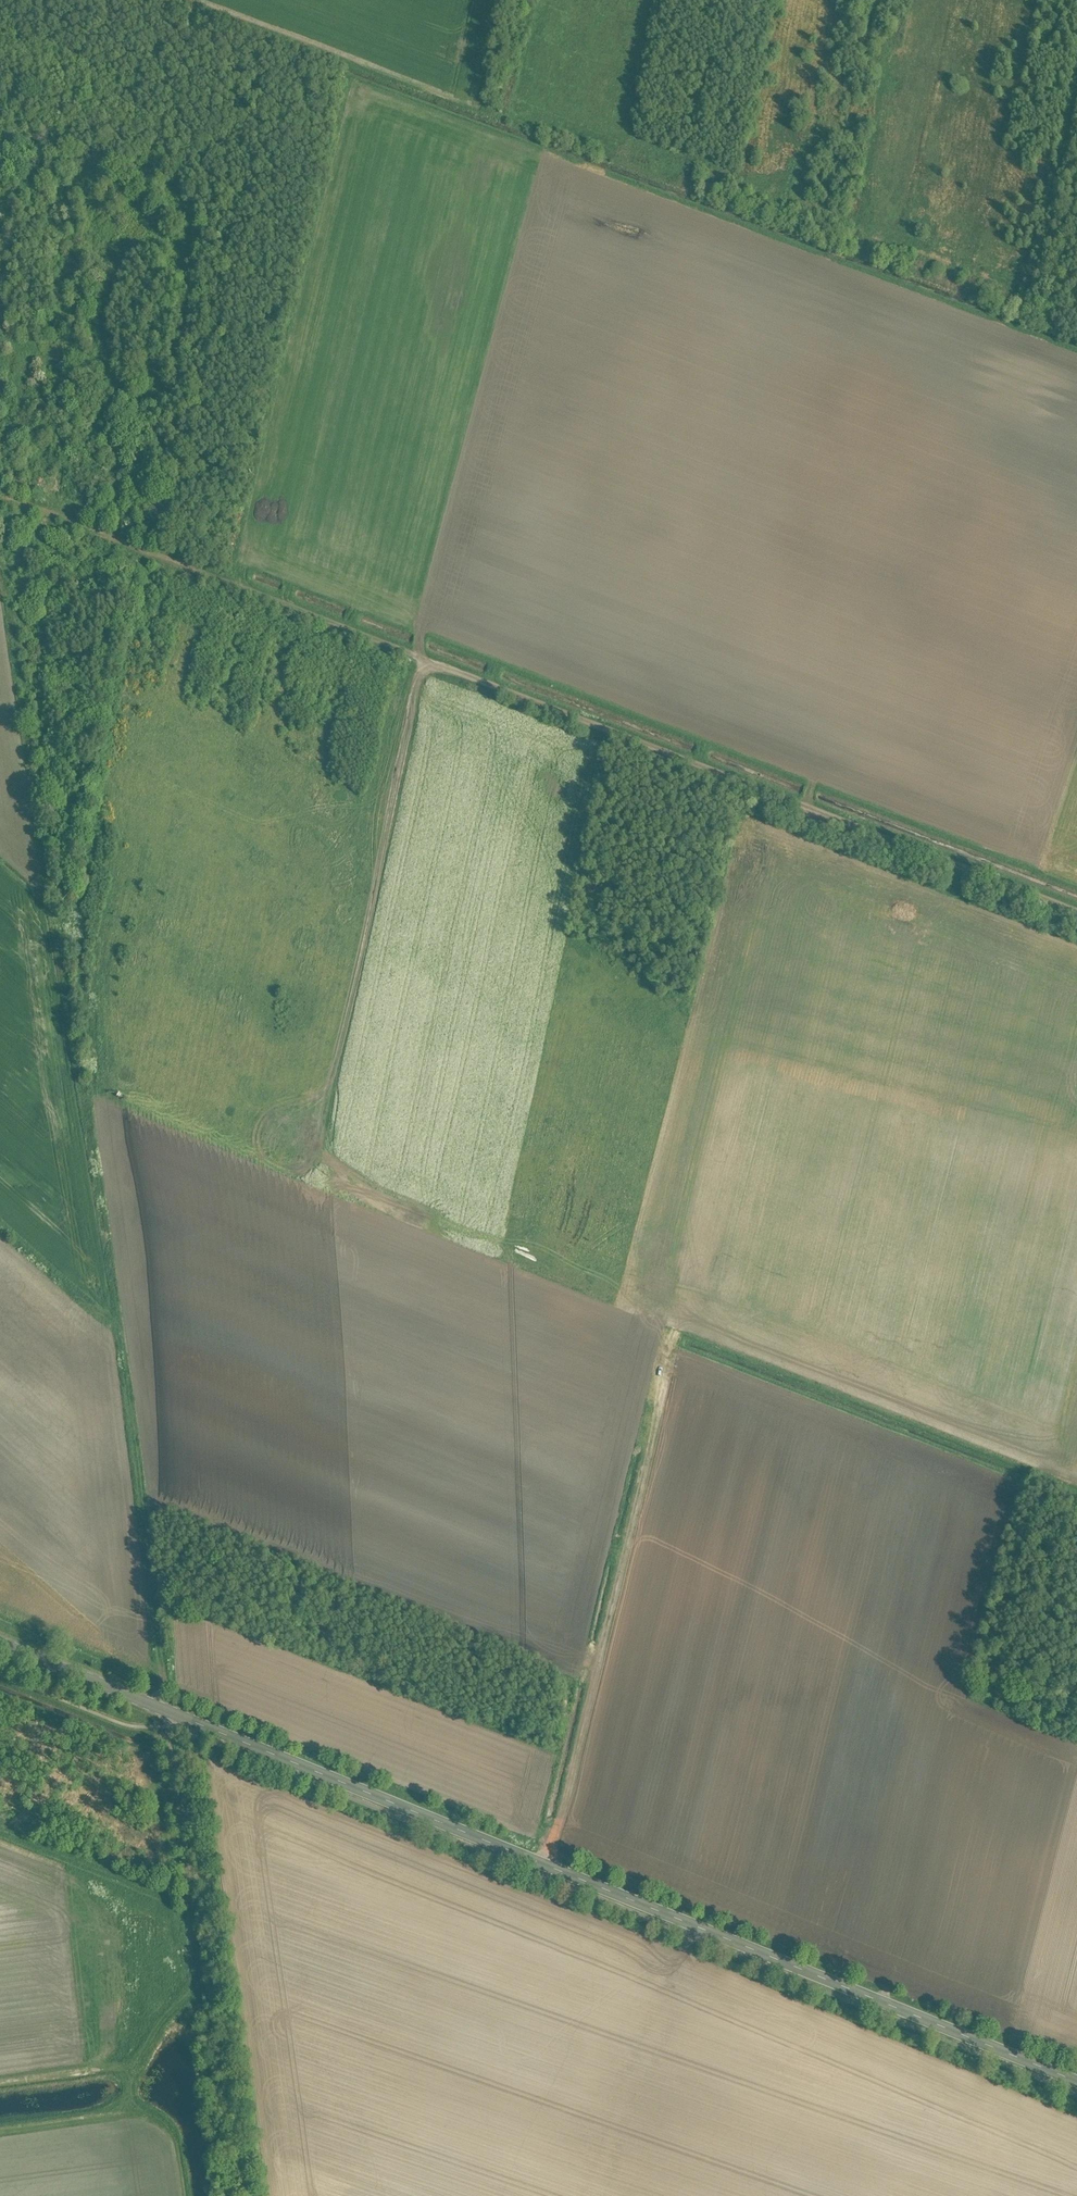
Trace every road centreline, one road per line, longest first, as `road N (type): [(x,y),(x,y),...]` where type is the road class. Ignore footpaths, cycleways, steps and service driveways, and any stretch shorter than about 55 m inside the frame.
road 1 (secondary): [(1076,2083),(0,1644)]
road 2 (track): [(169,1728),(201,1965),(194,1983),(138,2061),(0,2083)]

